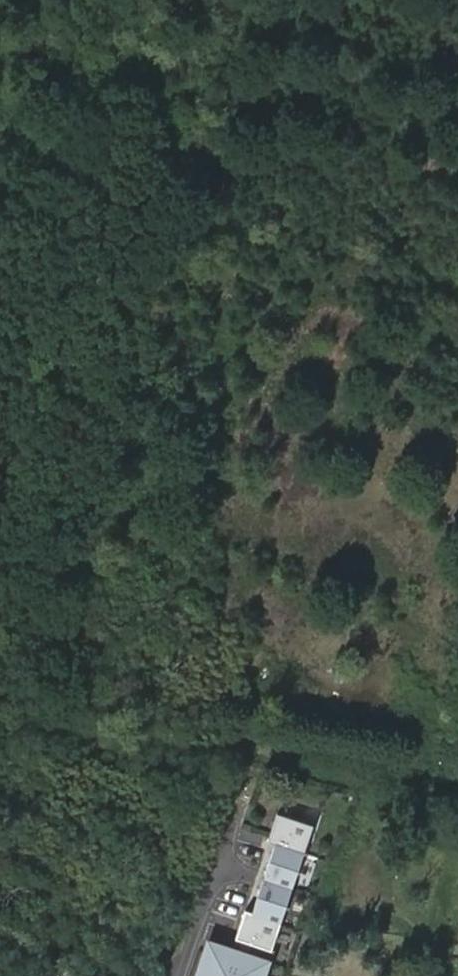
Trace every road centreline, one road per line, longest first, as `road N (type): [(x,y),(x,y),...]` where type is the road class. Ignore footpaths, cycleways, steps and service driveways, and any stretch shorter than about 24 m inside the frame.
road 1 (track): [(0,720),(457,797)]

